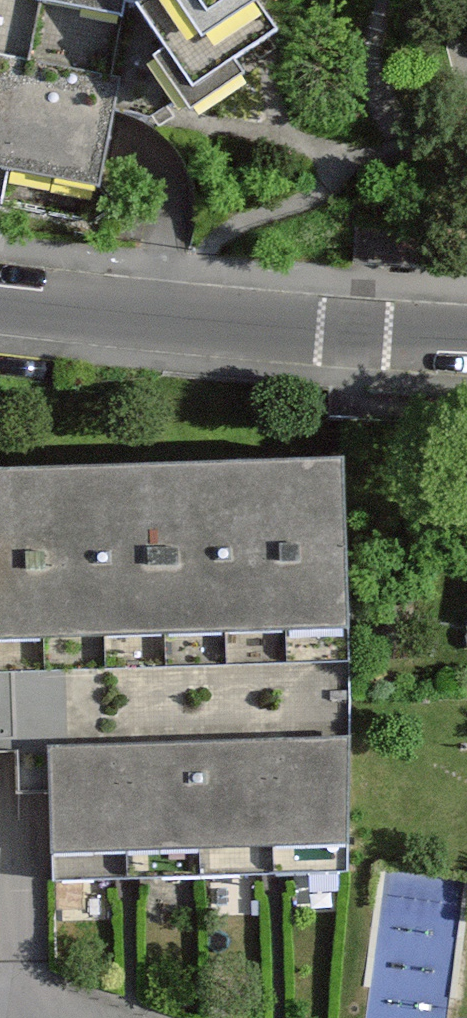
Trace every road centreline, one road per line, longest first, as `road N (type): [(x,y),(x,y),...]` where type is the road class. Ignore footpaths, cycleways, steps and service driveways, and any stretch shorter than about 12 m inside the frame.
road 1 (residential): [(466,348),(0,308)]

